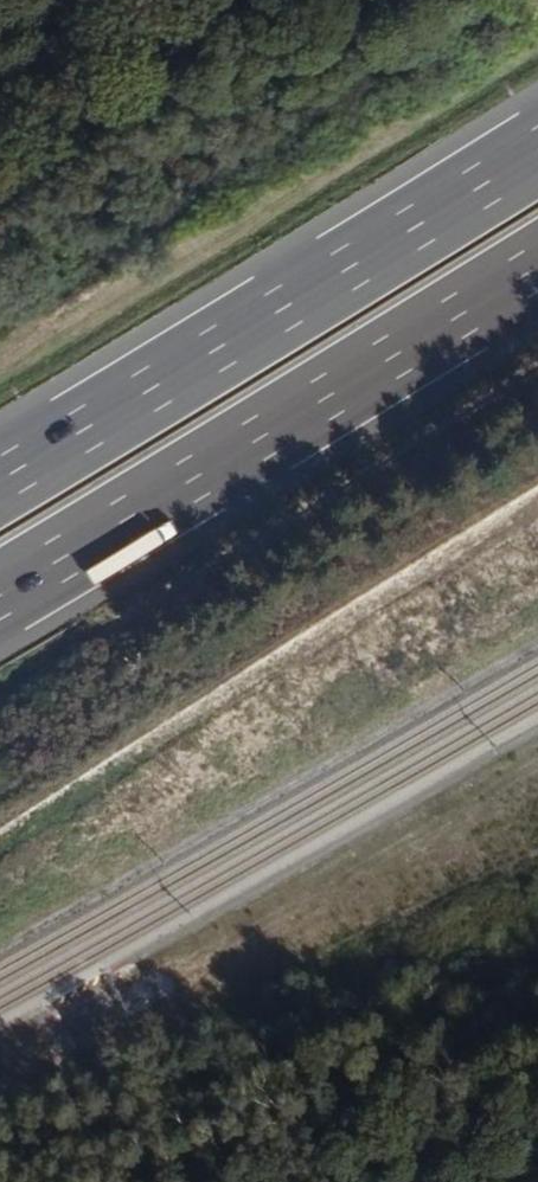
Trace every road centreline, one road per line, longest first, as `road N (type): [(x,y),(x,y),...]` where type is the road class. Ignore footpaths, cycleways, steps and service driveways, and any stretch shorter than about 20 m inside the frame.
road 1 (motorway): [(537,148),(0,478)]
road 2 (motorway): [(0,597),(537,268)]

